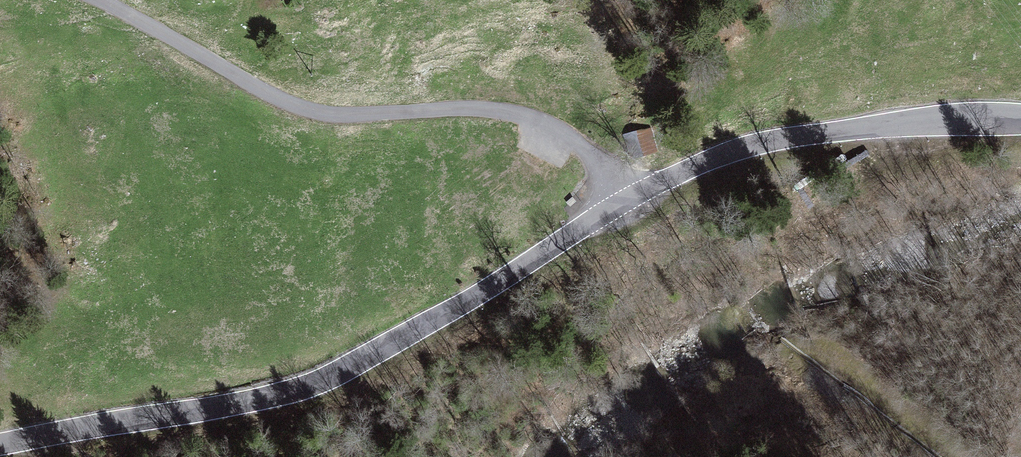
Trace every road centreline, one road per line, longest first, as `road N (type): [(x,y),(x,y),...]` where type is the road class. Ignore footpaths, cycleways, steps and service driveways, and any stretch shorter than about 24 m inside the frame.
road 1 (secondary): [(0,445),(320,381),(505,277),(630,195)]
road 2 (unclassified): [(630,195),(588,147),(520,111),(356,113),(297,103),(106,0)]
road 3 (secondary): [(630,195),(768,138),(1020,118)]

